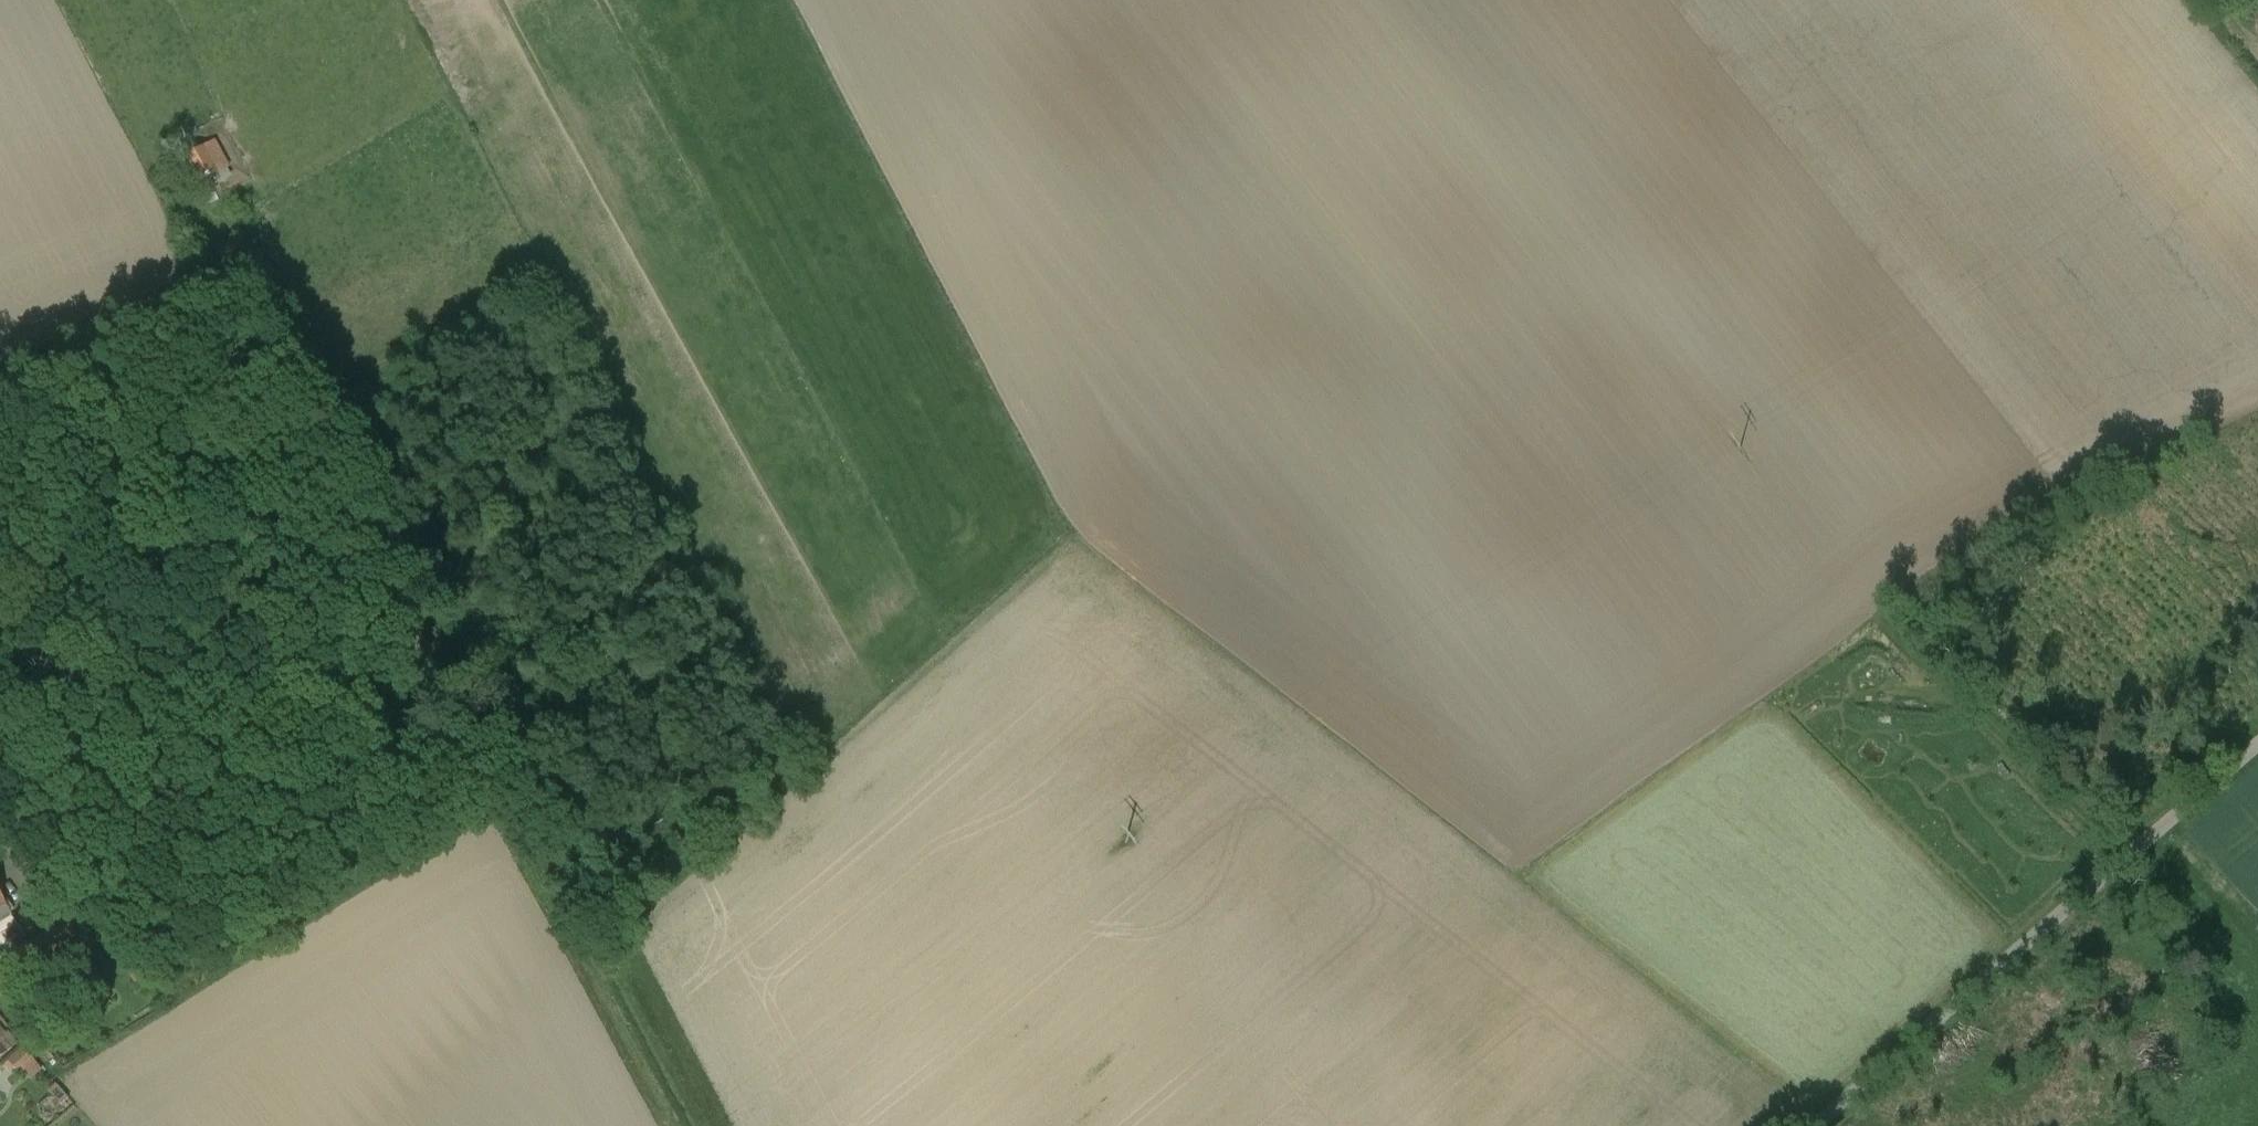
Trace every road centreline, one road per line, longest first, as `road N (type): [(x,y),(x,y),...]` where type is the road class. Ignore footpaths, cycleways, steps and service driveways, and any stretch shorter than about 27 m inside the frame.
road 1 (unclassified): [(2257,740),(1812,1125)]

